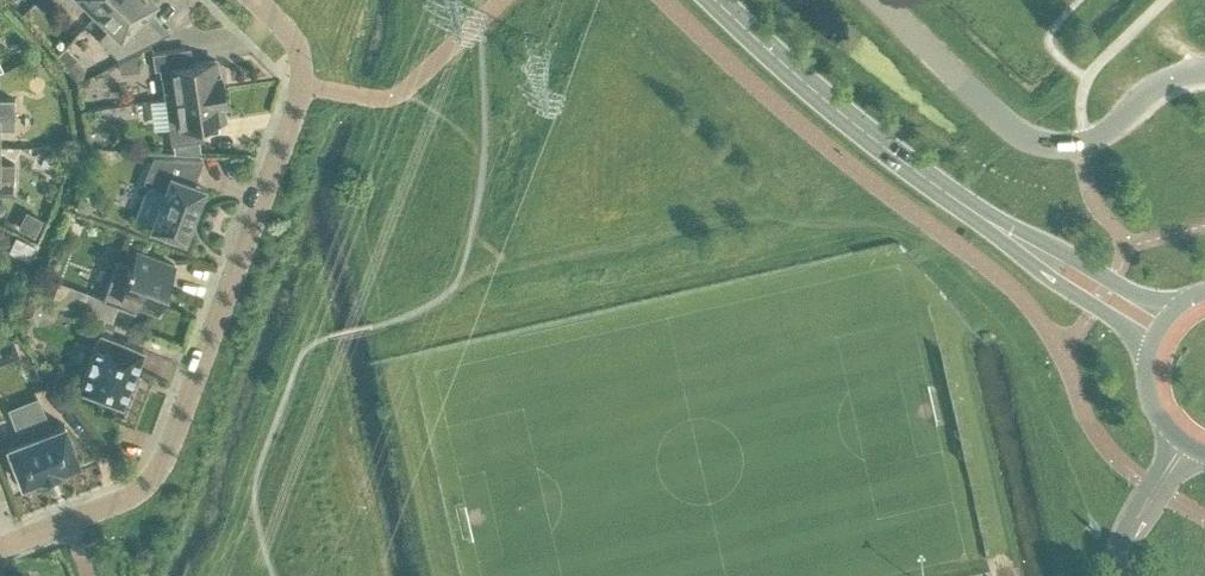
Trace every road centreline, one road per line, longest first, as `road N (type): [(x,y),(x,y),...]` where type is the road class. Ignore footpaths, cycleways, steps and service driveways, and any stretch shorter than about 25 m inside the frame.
road 1 (residential): [(258,0),(295,39),(301,84),(162,459),(145,485),(0,545)]
road 2 (residential): [(880,0),(1009,124),(1047,141),(1094,137),(1158,83),(1204,68)]
road 3 (tertiary): [(722,0),(853,120),(967,205)]
road 4 (tertiary): [(967,205),(1056,281),(1117,319),(1147,356)]
road 5 (tertiary): [(1179,303),(1133,291),(967,205)]
road 6 (tertiary): [(1147,356),(1156,417),(1204,459)]

